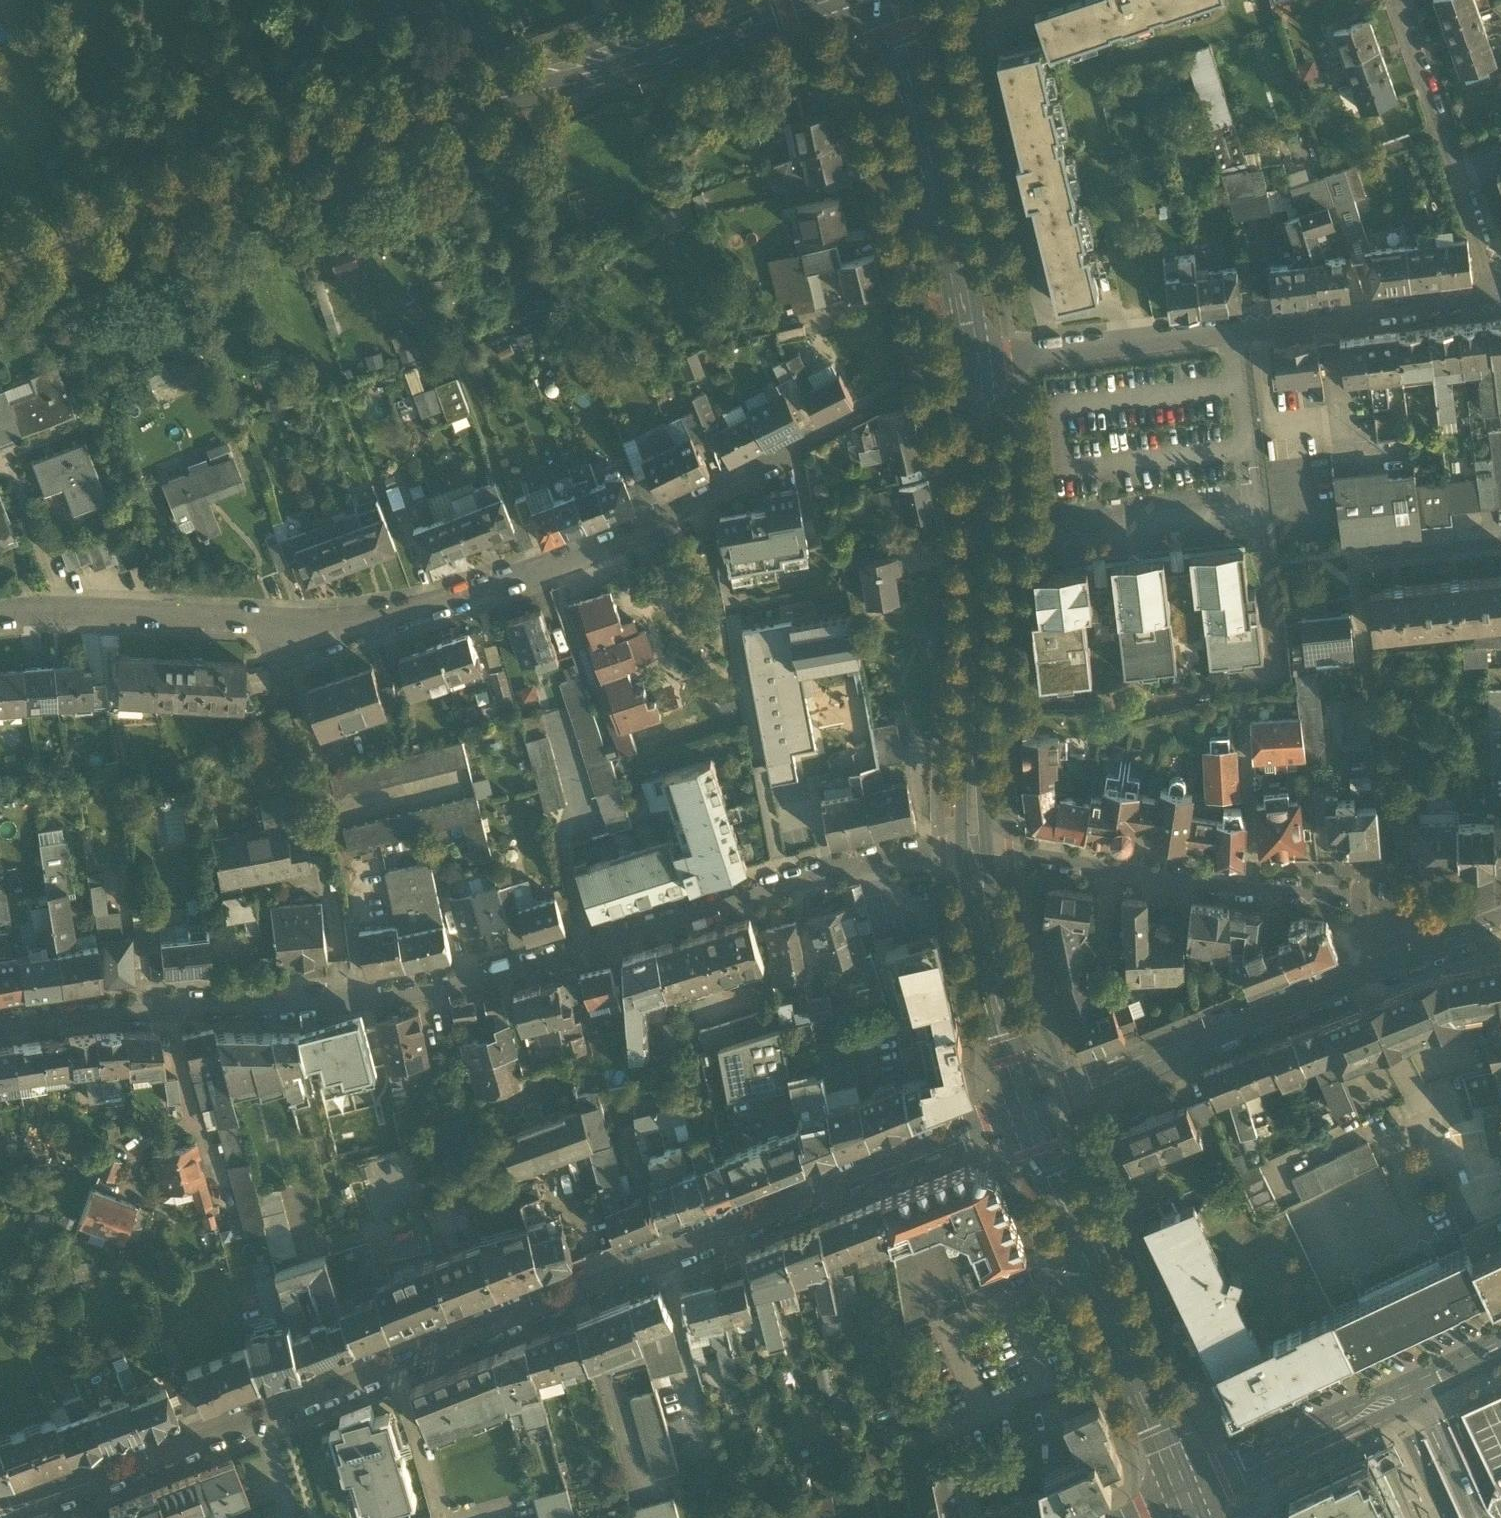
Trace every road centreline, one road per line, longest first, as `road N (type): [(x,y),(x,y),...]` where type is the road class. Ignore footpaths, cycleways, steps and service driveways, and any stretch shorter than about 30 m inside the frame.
road 1 (residential): [(15,1517),(1033,1115)]
road 2 (residential): [(0,1028),(474,985),(889,864),(975,857)]
road 3 (residential): [(0,613),(127,612),(290,627),(394,618),(583,559),(876,402)]
road 4 (primary): [(778,0),(0,255)]
road 5 (residential): [(1500,299),(979,358)]
road 6 (residential): [(1033,1115),(1500,926)]
road 7 (secondary): [(979,358),(975,857)]
road 8 (secondary): [(1033,1115),(1187,1499)]
road 9 (residential): [(975,857),(1355,899)]
road 10 (secondary): [(882,0),(979,358)]
road 11 (residential): [(1500,1350),(1187,1499)]
road 12 (residential): [(1500,283),(1398,0)]
road 13 (secondary): [(975,857),(998,985),(1033,1115)]
road 14 (residential): [(1356,552),(1500,538)]

